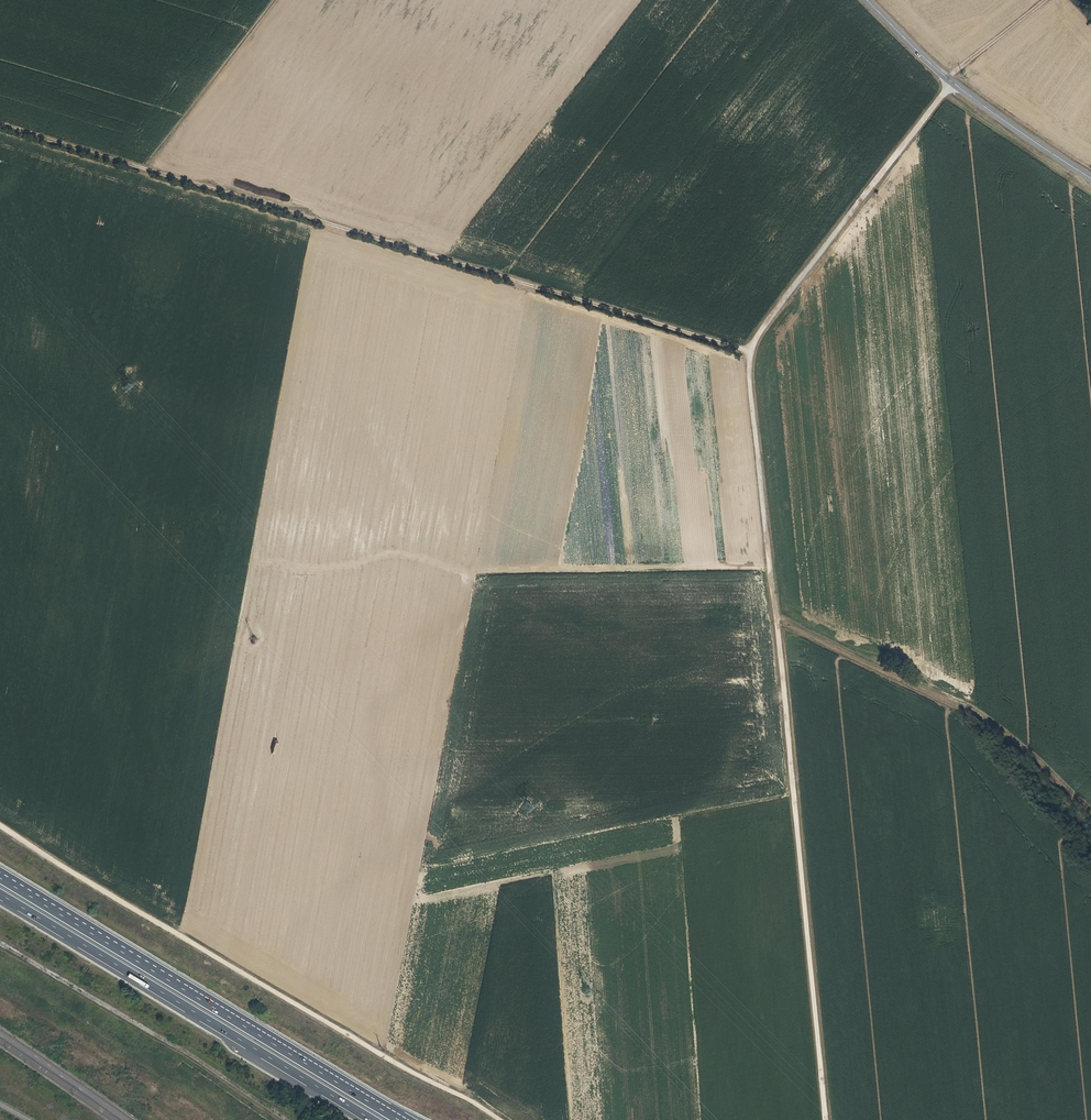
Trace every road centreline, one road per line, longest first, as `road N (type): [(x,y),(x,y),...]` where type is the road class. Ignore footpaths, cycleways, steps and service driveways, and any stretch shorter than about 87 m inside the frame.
road 1 (track): [(826,1119),(747,351),(953,84)]
road 2 (track): [(747,351),(0,127)]
road 3 (track): [(500,1119),(0,827)]
road 4 (motorway): [(404,1119),(0,875)]
road 5 (motorway): [(0,894),(371,1119)]
road 6 (track): [(1090,811),(972,712),(777,621)]
road 7 (tertiary): [(868,0),(953,84),(1090,180)]
road 8 (track): [(274,0),(143,170)]
road 9 (track): [(948,79),(1047,0)]

